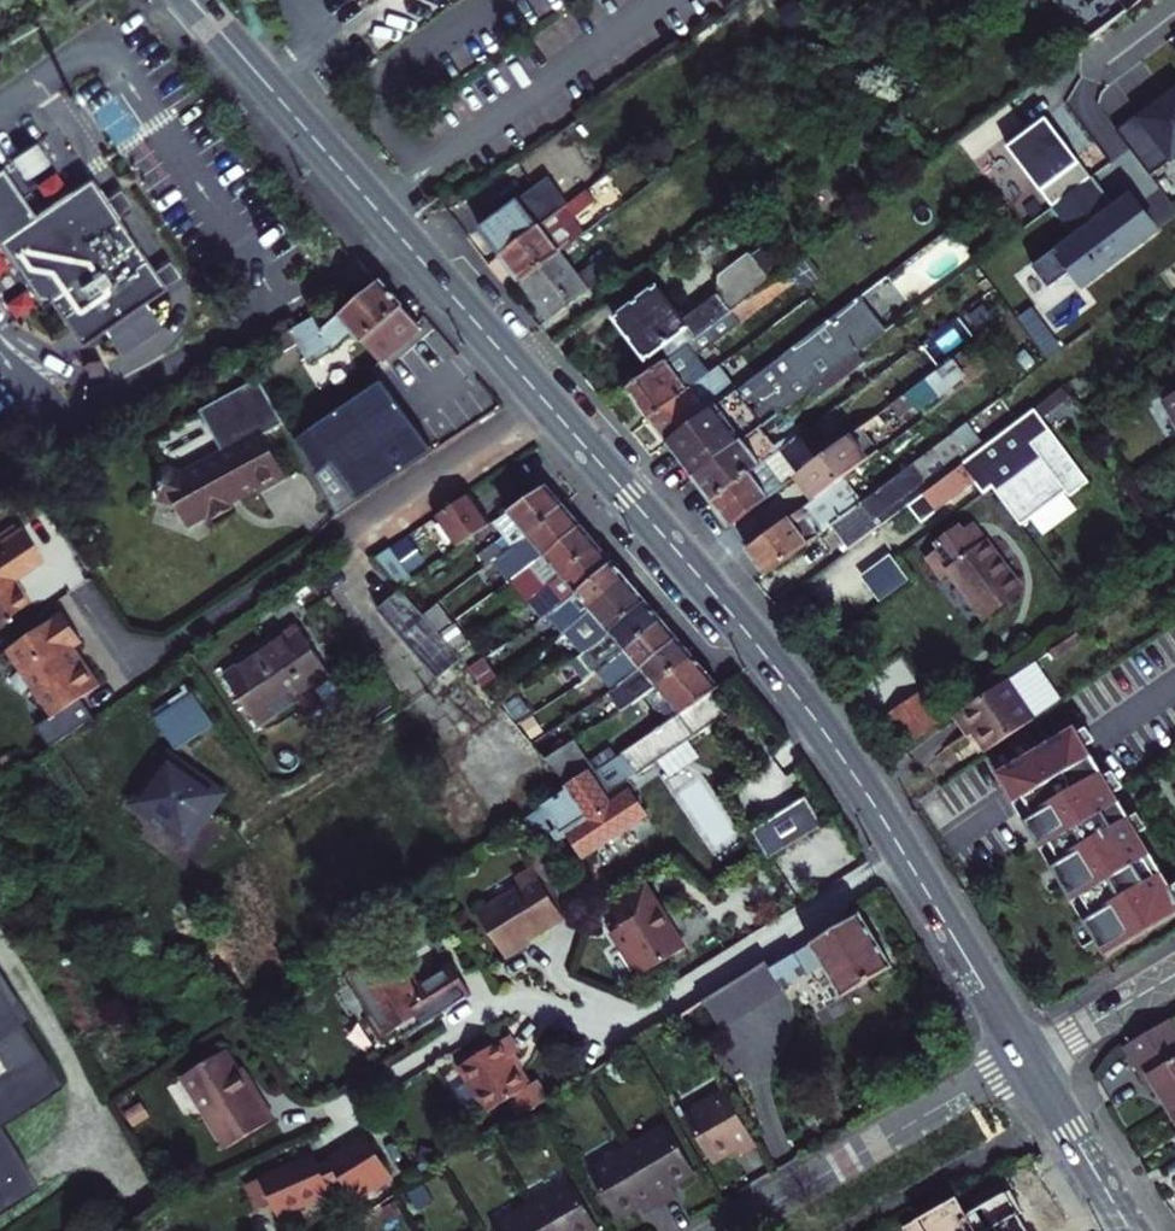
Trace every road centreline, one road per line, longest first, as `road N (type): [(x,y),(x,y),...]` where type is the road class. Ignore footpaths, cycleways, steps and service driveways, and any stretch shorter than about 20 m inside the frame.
road 1 (secondary): [(905,858),(749,637),(215,27)]
road 2 (residential): [(905,858),(656,1012),(621,1024),(534,1005),(500,1009),(358,1099)]
road 3 (residential): [(727,1230),(1026,1057)]
road 4 (secondary): [(1026,1057),(905,858)]
road 5 (secondary): [(1129,1230),(1026,1057)]
road 6 (residential): [(1174,973),(1026,1057)]

